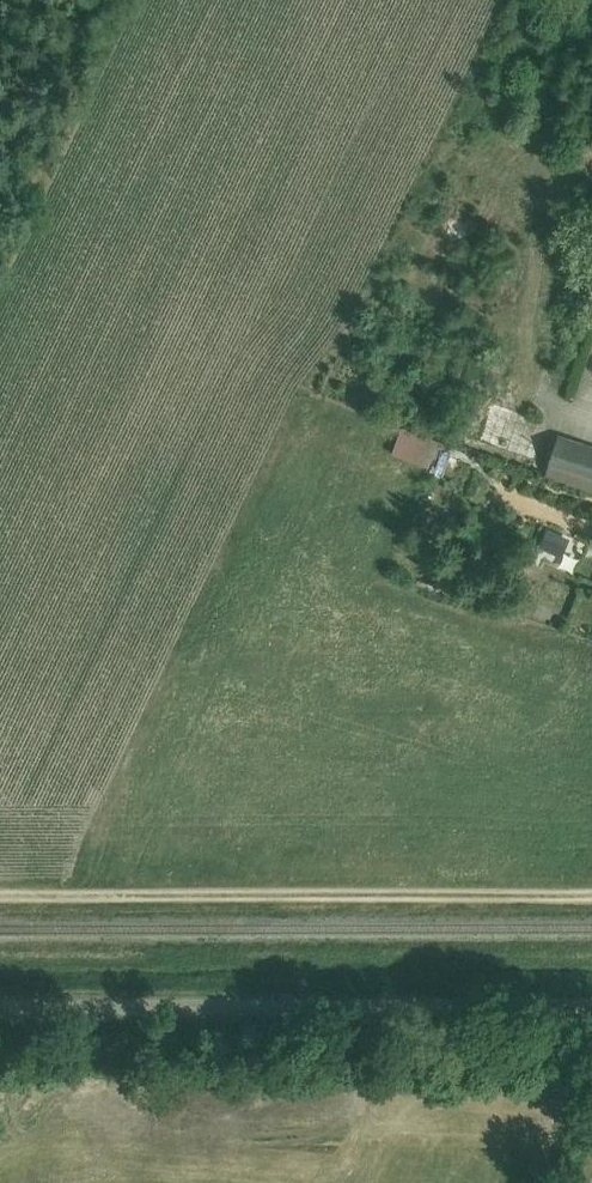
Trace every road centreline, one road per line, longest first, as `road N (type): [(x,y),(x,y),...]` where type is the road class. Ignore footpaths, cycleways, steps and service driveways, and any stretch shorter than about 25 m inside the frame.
road 1 (unclassified): [(0,997),(591,990)]

